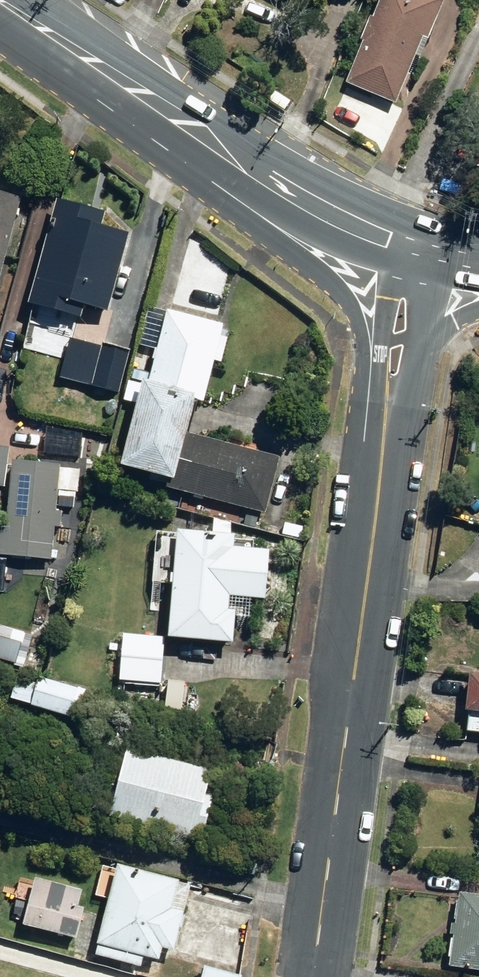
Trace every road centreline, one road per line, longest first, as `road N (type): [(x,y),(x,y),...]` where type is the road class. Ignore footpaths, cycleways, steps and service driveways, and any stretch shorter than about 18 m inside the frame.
road 1 (secondary): [(383,447),(311,976)]
road 2 (secondary): [(307,201),(0,1)]
road 3 (secondary): [(381,362),(307,201)]
road 4 (secondary): [(381,362),(397,242)]

